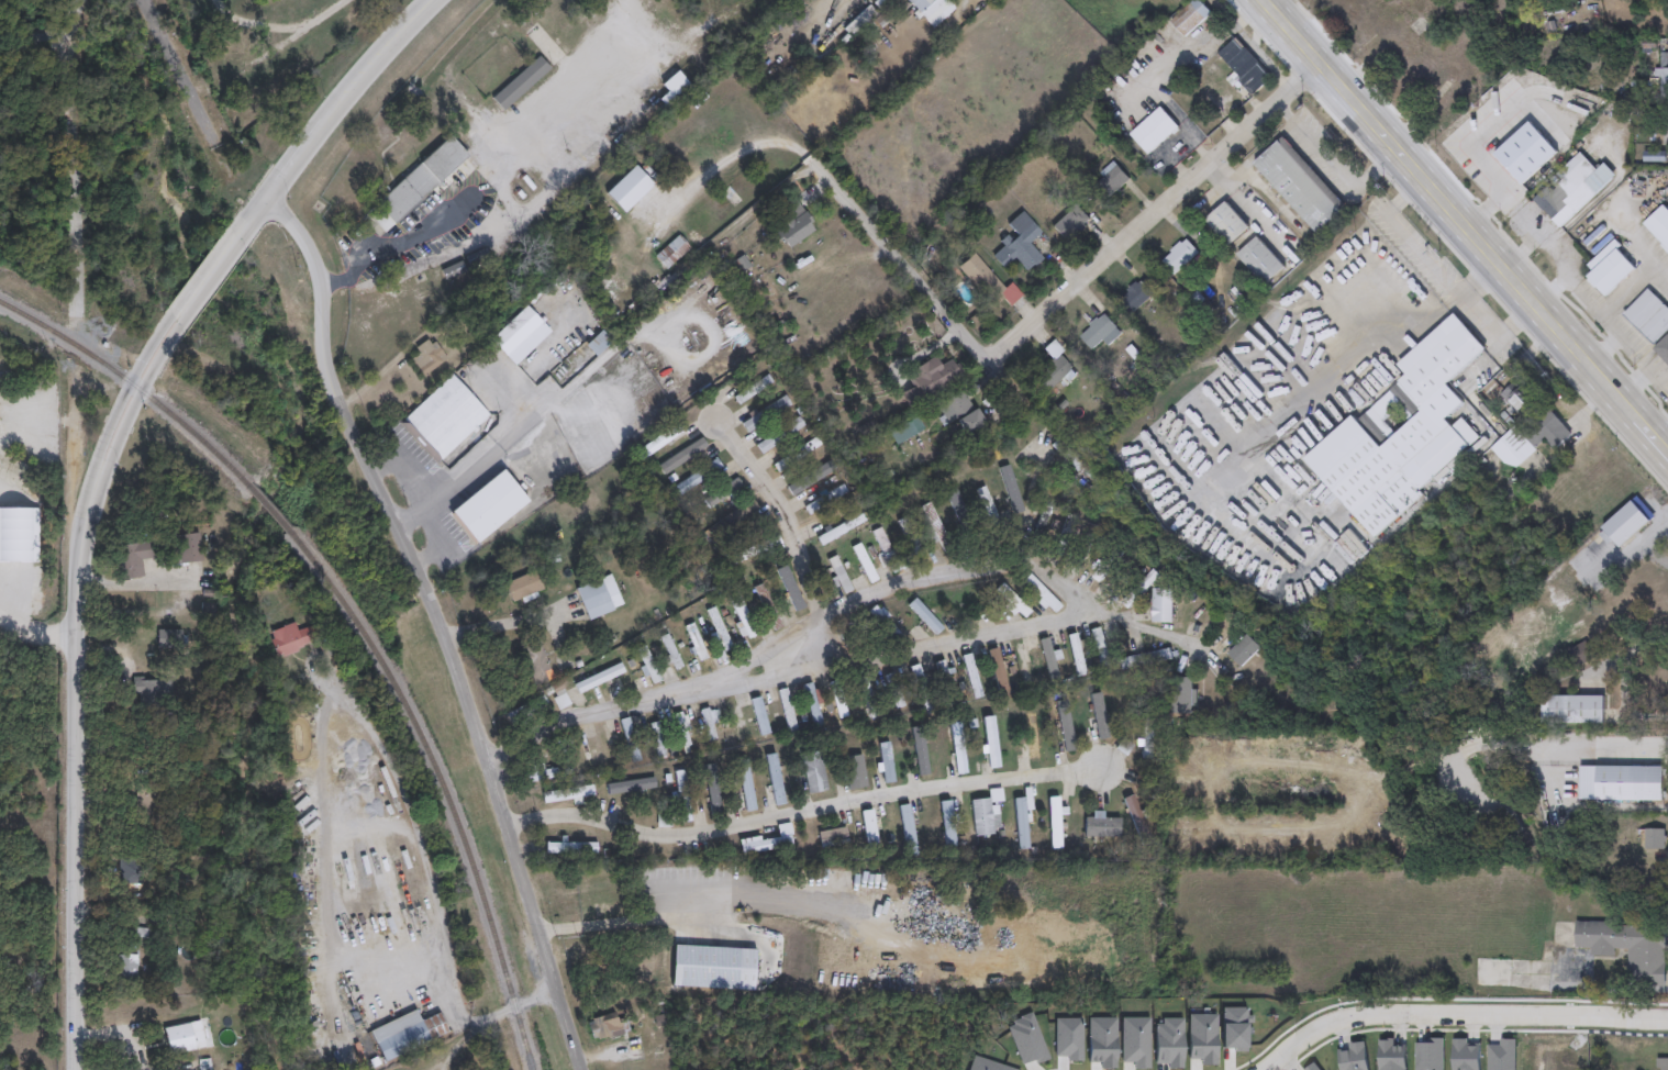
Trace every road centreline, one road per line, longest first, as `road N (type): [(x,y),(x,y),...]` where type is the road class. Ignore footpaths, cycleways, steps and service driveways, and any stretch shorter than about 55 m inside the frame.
road 1 (tertiary): [(427,0),(182,306),(115,424),(93,488),(74,593),(76,1069)]
road 2 (tertiary): [(580,1069),(443,632),(321,364),(318,261),(263,200)]
road 3 (primary): [(1667,454),(1260,0)]
road 4 (residential): [(989,365),(1313,60)]
road 5 (residential): [(1667,1019),(1367,1016),(1314,1029),(1263,1069)]
road 6 (residential): [(701,248),(783,181),(816,169),(989,365)]
road 7 (residential): [(80,0),(71,54),(75,310)]
road 8 (residential): [(219,154),(150,0)]

